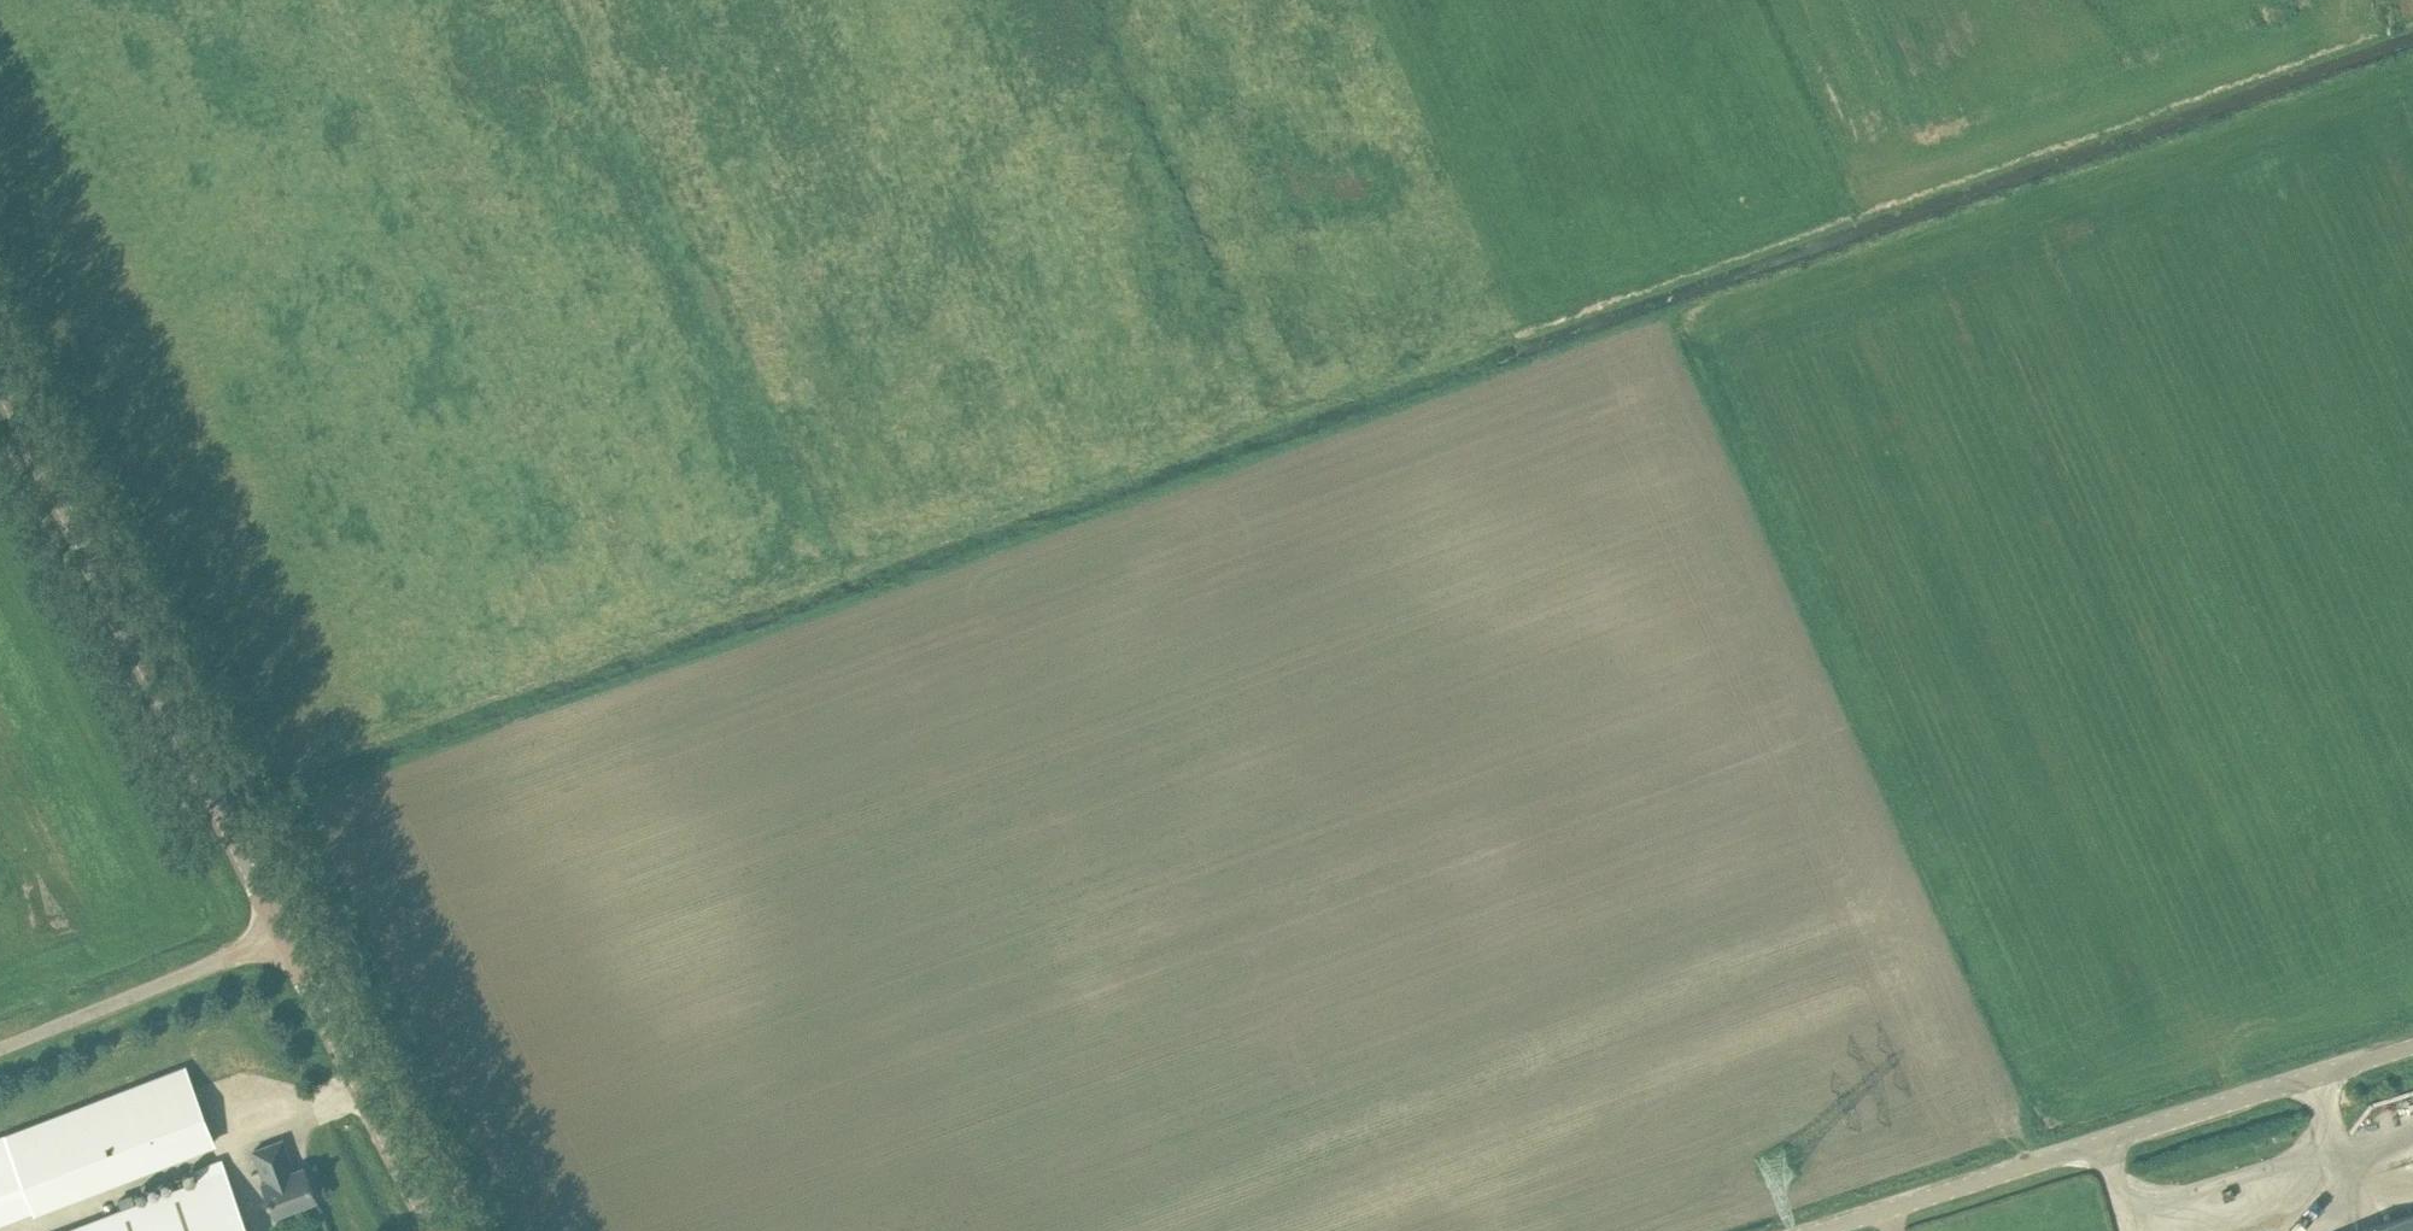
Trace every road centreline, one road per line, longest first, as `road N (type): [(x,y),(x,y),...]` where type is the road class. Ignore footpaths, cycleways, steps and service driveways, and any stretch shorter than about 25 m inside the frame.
road 1 (tertiary): [(292,929),(0,369)]
road 2 (unclassified): [(1817,1230),(2412,1048)]
road 3 (tertiary): [(443,1230),(292,929)]
road 4 (unclassified): [(0,1046),(292,929)]

